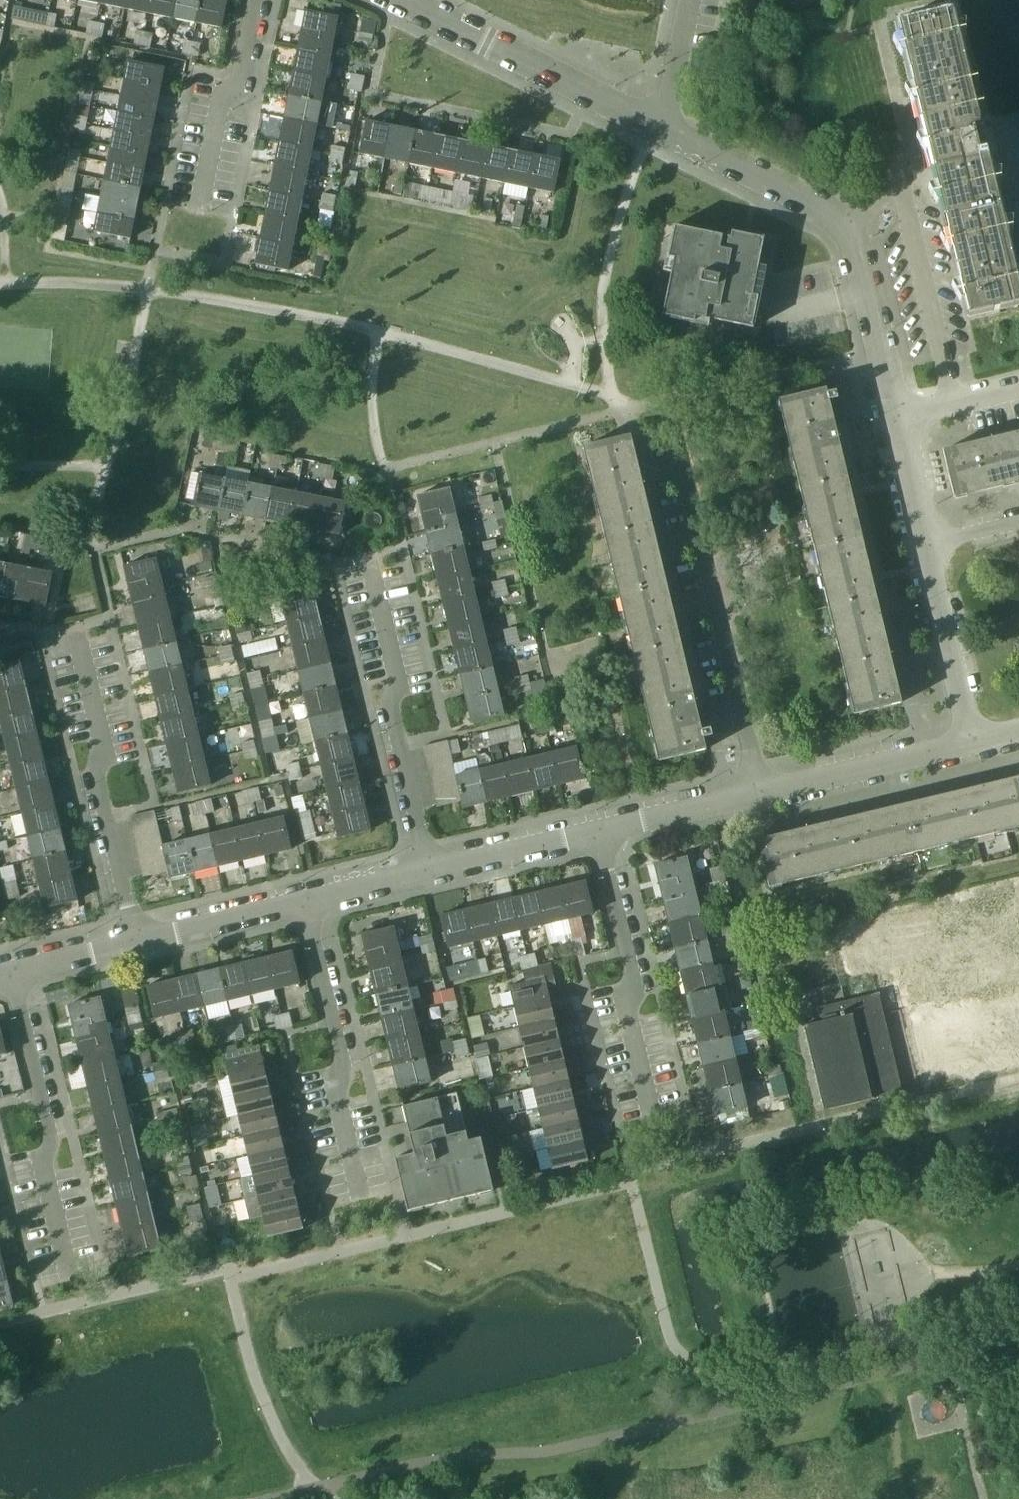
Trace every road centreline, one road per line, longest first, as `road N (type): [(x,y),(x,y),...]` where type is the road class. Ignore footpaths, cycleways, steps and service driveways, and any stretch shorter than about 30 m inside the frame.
road 1 (residential): [(901,416),(855,244),(832,218),(388,0)]
road 2 (residential): [(754,795),(674,431)]
road 3 (residential): [(430,872),(392,708),(398,676),(370,552)]
road 4 (residential): [(71,1280),(42,1158),(49,1135),(14,970)]
road 5 (residential): [(133,943),(95,770),(102,740),(76,634)]
road 6 (residential): [(360,1199),(334,1092),(342,1057),(307,902)]
road 7 (residential): [(651,1115),(628,1017),(631,975),(597,833)]
road 8 (residential): [(754,795),(973,742)]
road 9 (residential): [(973,742),(930,544)]
road 10 (residential): [(133,943),(307,902)]
road 11 (residential): [(430,872),(597,833)]
road 12 (residential): [(597,833),(754,795)]
road 13 (residential): [(930,544),(901,416)]
road 14 (residential): [(307,902),(430,872)]
road 15 (residential): [(14,970),(133,943)]
road 16 (residential): [(901,416),(1018,387)]

